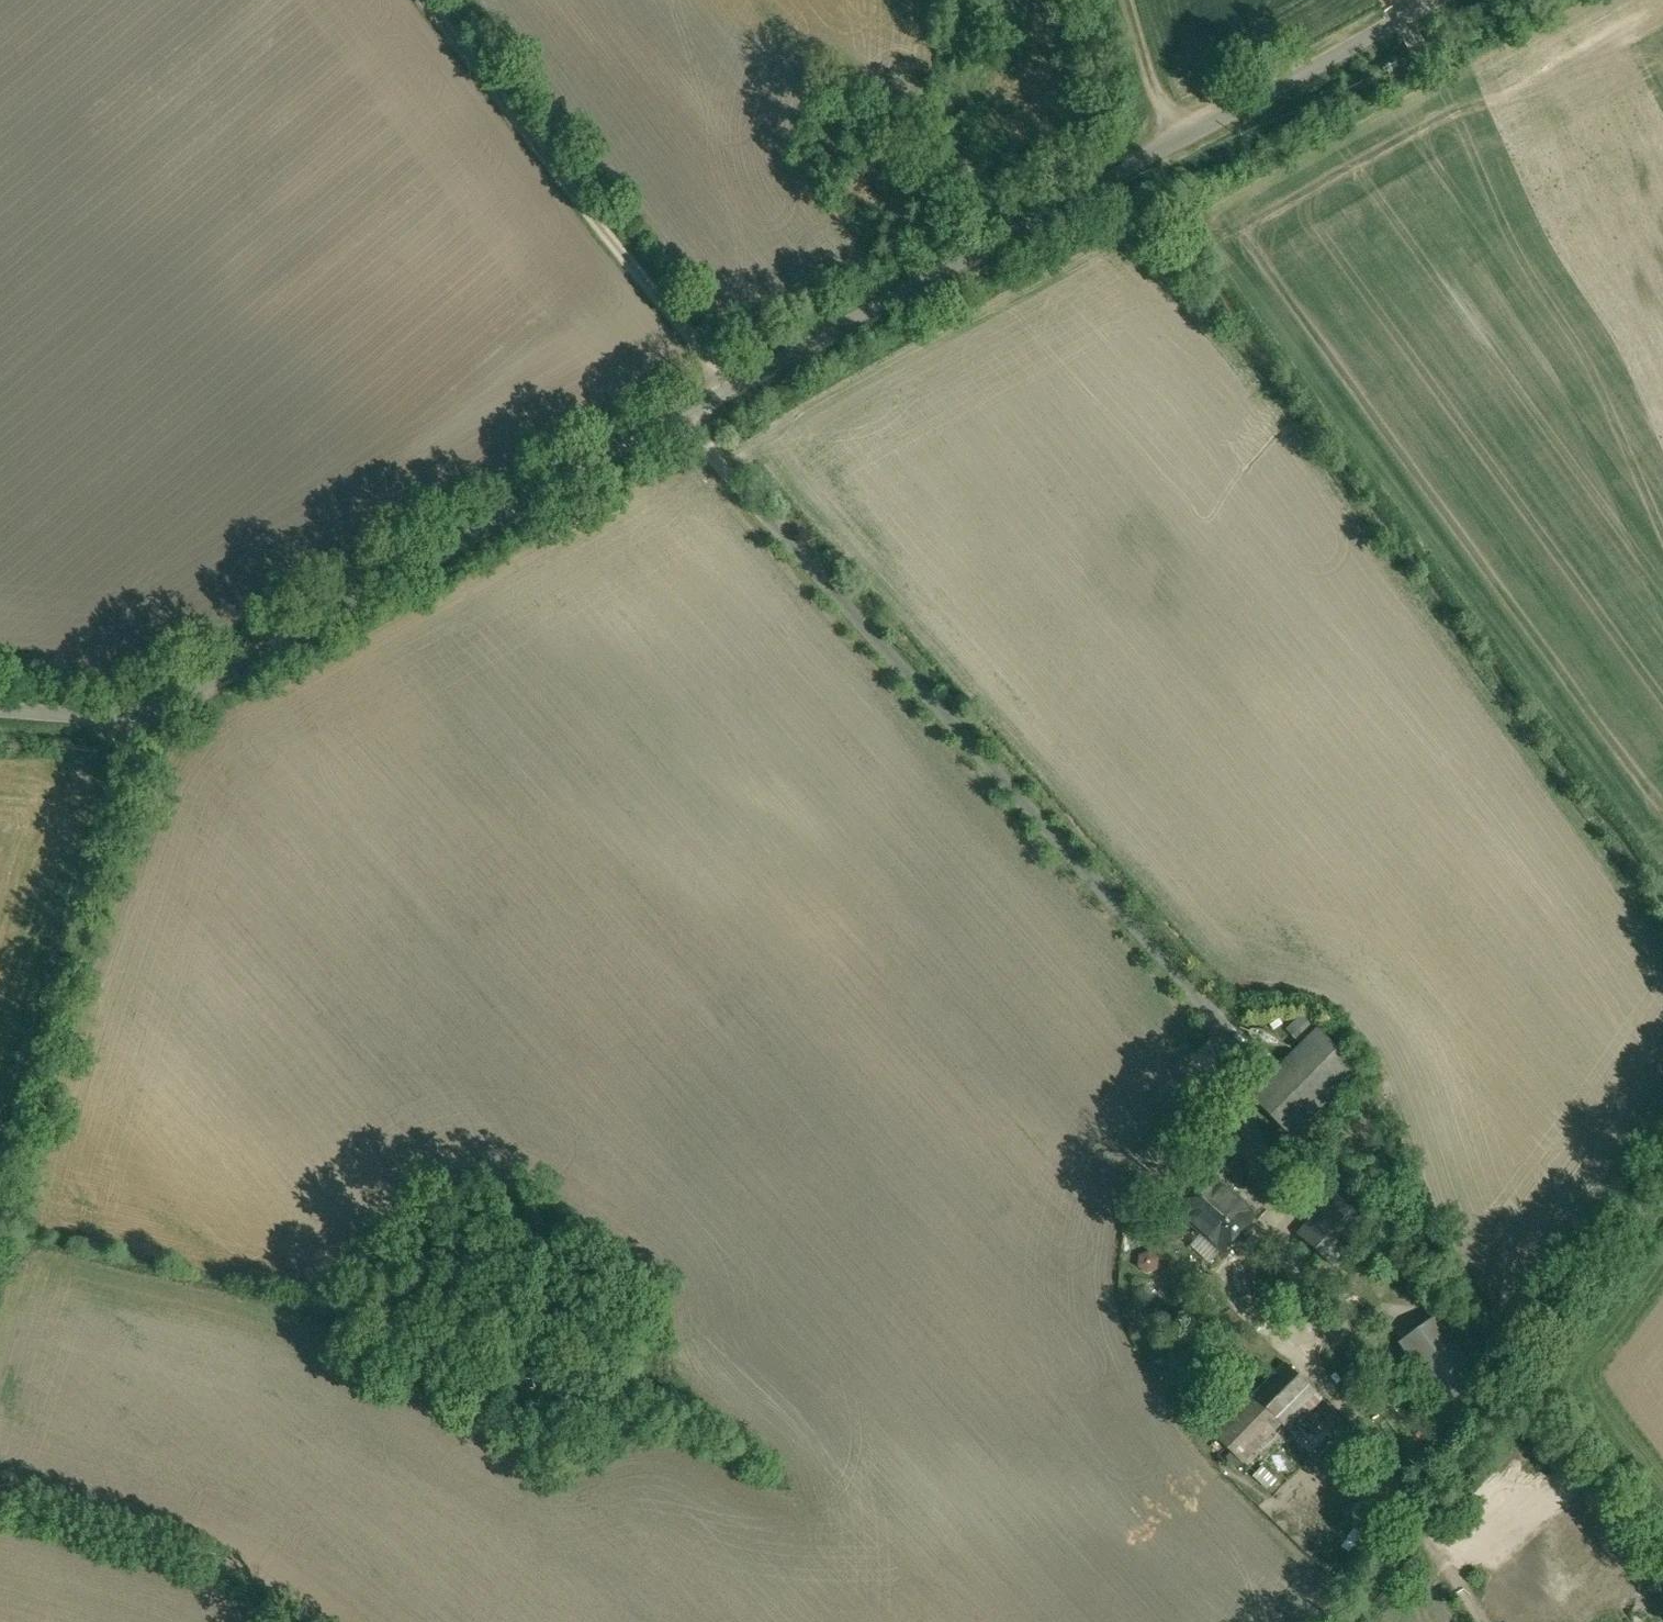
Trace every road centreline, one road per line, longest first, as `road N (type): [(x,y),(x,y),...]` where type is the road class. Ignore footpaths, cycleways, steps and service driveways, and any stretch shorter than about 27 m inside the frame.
road 1 (unclassified): [(1442,0),(178,696),(95,714),(0,709)]
road 2 (track): [(1483,1621),(1314,1366),(1311,1327),(1228,1043)]

